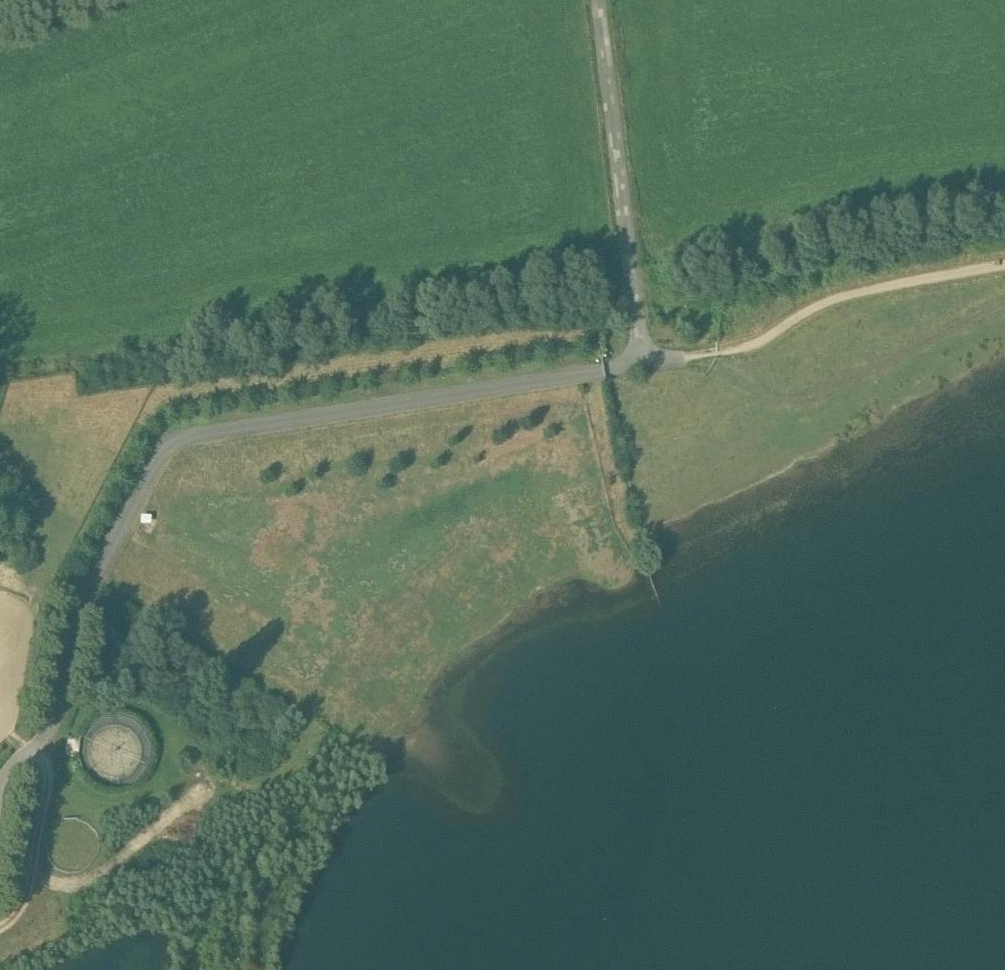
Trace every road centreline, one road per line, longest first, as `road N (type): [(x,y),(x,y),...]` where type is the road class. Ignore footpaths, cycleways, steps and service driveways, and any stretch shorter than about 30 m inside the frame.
road 1 (track): [(712,366),(783,405),(816,401),(897,352),(1004,304)]
road 2 (track): [(32,748),(47,765),(48,782),(32,874),(26,900),(0,927)]

